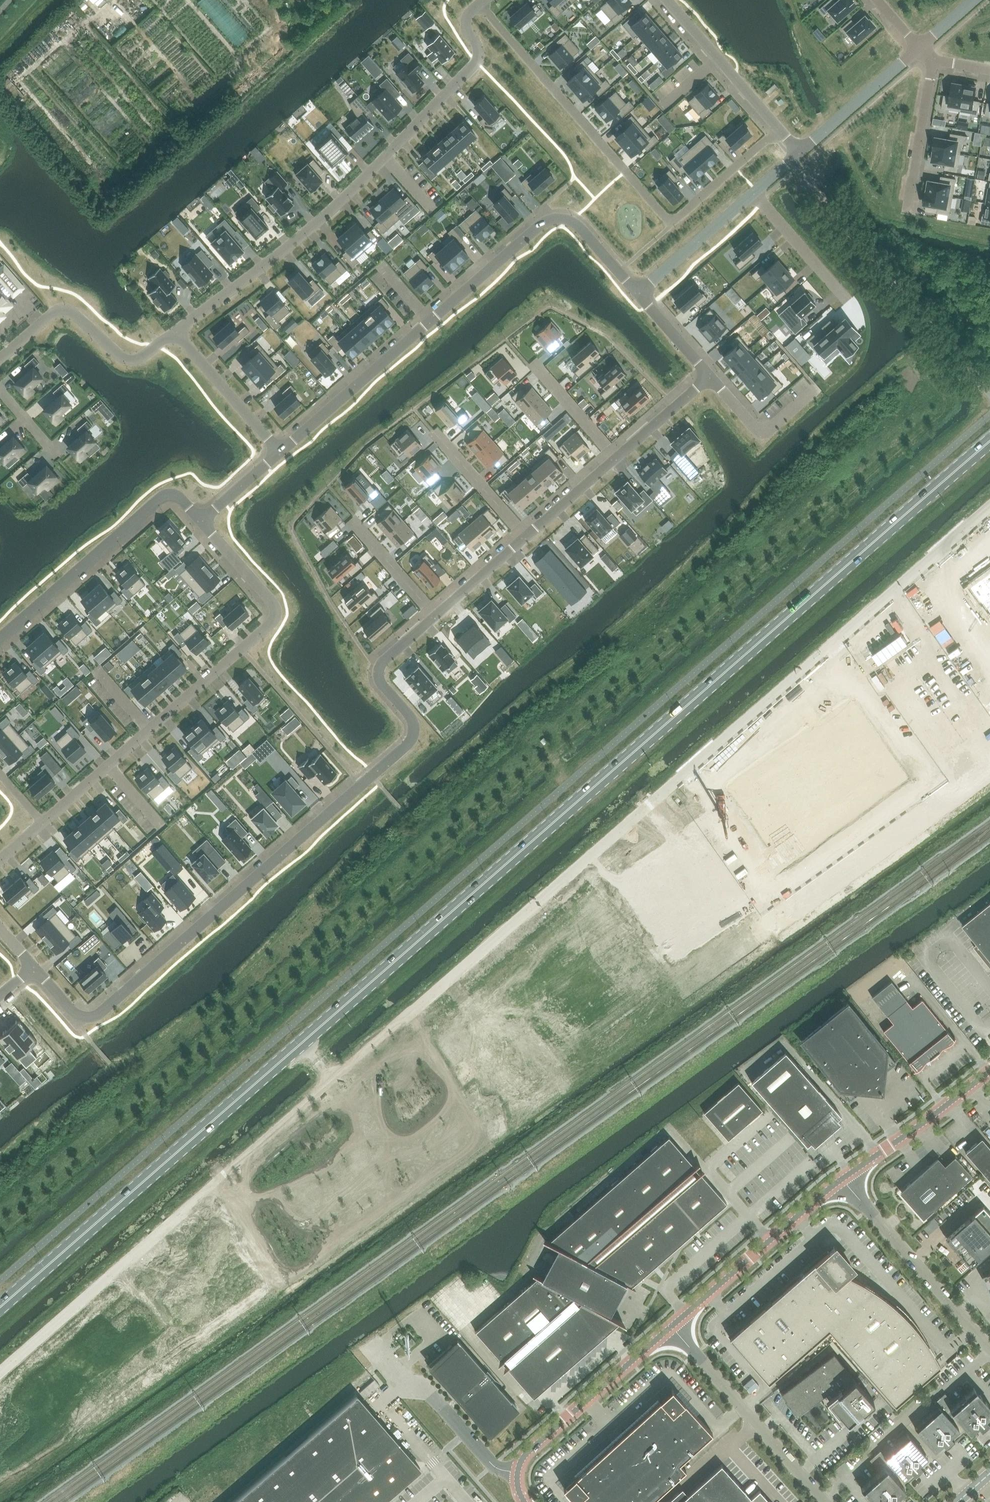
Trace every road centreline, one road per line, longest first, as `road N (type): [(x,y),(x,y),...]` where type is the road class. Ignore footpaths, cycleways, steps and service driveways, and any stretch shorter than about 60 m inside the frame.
road 1 (primary): [(0,1307),(989,442)]
road 2 (residential): [(0,1372),(989,509)]
road 3 (residential): [(34,968),(77,1014),(102,1012),(408,743),(412,719),(378,669),(434,616)]
road 4 (residential): [(203,521),(275,604),(274,618),(0,858)]
road 5 (residential): [(639,293),(578,226),(548,220),(280,452)]
road 6 (residential): [(480,2),(466,21),(479,50),(472,67),(317,222),(176,332)]
road 7 (residential): [(480,2),(666,218),(677,217),(778,130)]
road 8 (residential): [(203,521),(180,497),(161,498),(0,638)]
road 9 (unclassified): [(826,1501),(673,1326)]
road 10 (unclassified): [(673,1326),(844,1179)]
road 11 (unclassified): [(989,1348),(844,1179)]
road 12 (residential): [(176,332),(127,360),(62,310),(0,362)]
road 13 (unclassified): [(517,1471),(673,1326)]
road 14 (unclassified): [(844,1179),(989,1071)]
road 15 (residential): [(778,130),(665,0)]
road 16 (residential): [(176,332),(280,452)]
road 17 (residential): [(798,153),(917,50)]
road 18 (residential): [(639,293),(753,193)]
road 19 (residential): [(935,61),(910,208)]
road 20 (residential): [(815,388),(761,431),(710,378)]
road 21 (residential): [(525,537),(434,432)]
road 22 (residential): [(753,193),(842,295)]
road 23 (residential): [(616,459),(710,378)]
road 24 (residential): [(616,459),(535,366)]
road 25 (residential): [(434,616),(355,523)]
road 26 (residential): [(434,616),(525,537)]

